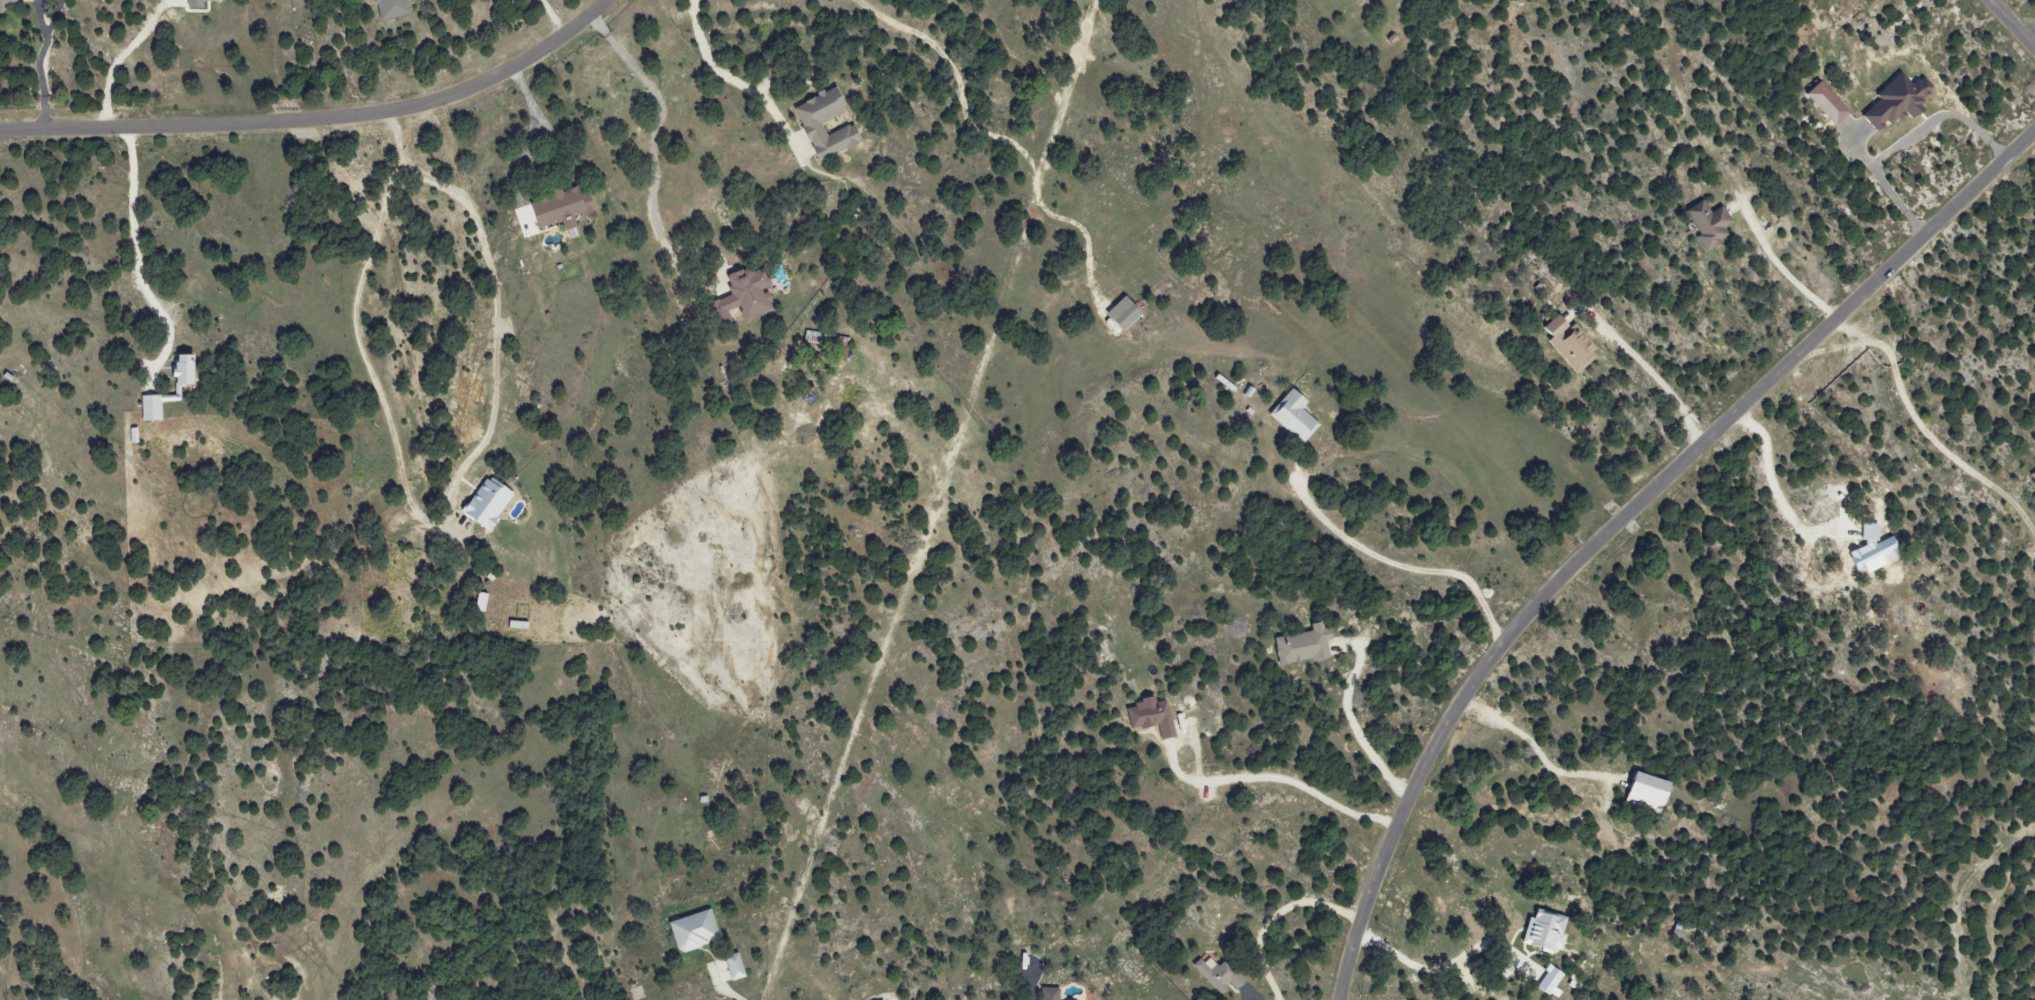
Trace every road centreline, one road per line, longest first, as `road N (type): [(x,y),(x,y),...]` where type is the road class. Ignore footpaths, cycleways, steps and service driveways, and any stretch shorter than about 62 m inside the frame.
road 1 (residential): [(1341,999),(1408,800),(1482,673),(1522,622),(2034,131)]
road 2 (residential): [(607,0),(549,45),(433,103),(271,125),(0,133)]

